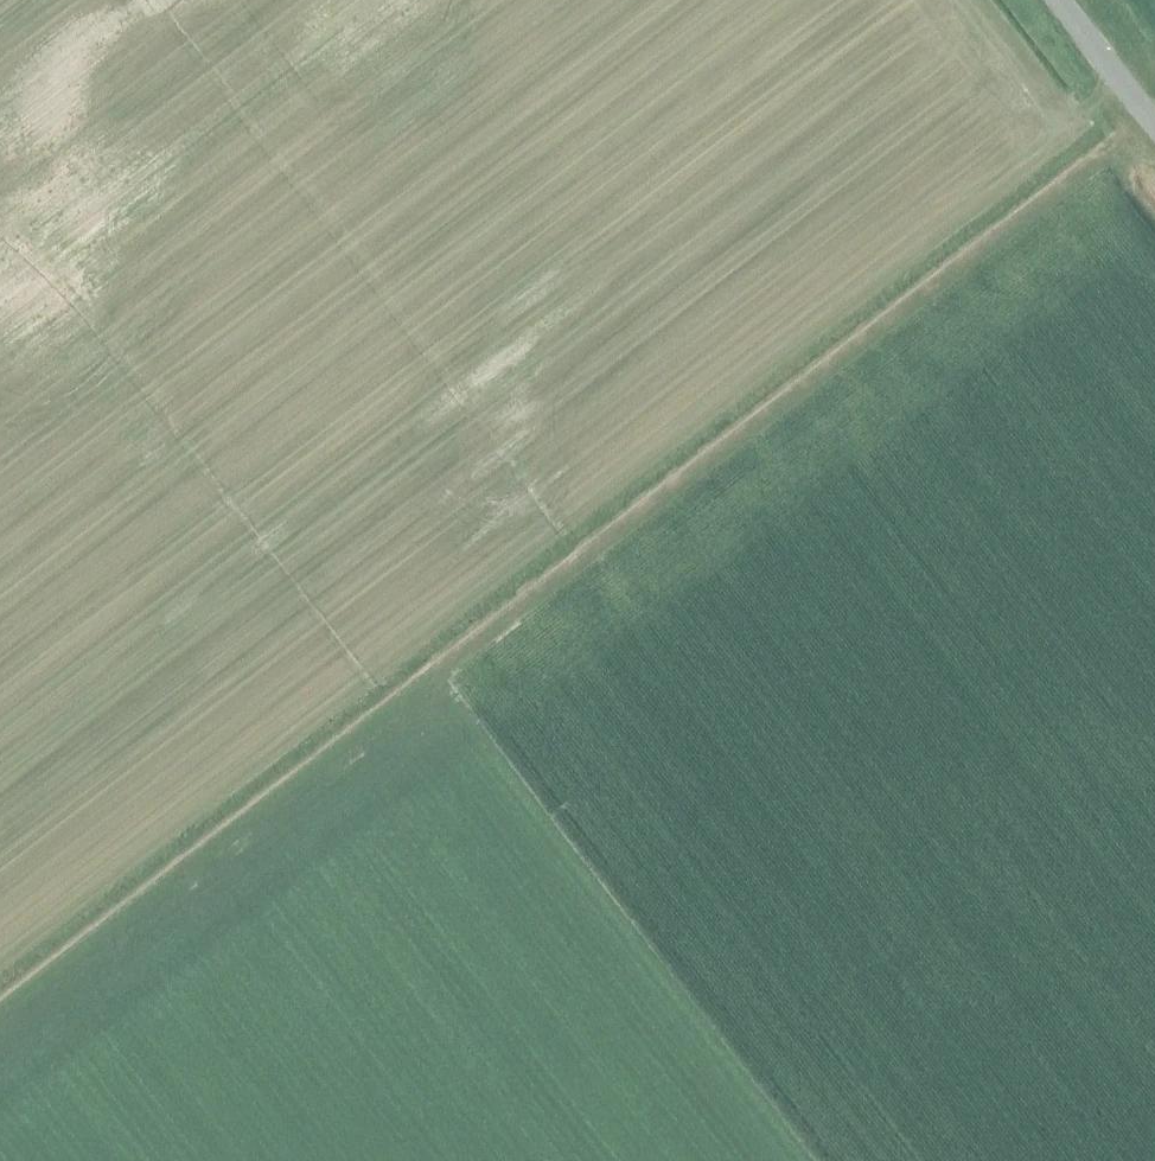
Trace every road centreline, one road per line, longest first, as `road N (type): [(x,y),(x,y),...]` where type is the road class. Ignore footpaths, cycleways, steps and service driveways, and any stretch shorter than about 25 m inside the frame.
road 1 (unclassified): [(1154,128),(1056,0)]

